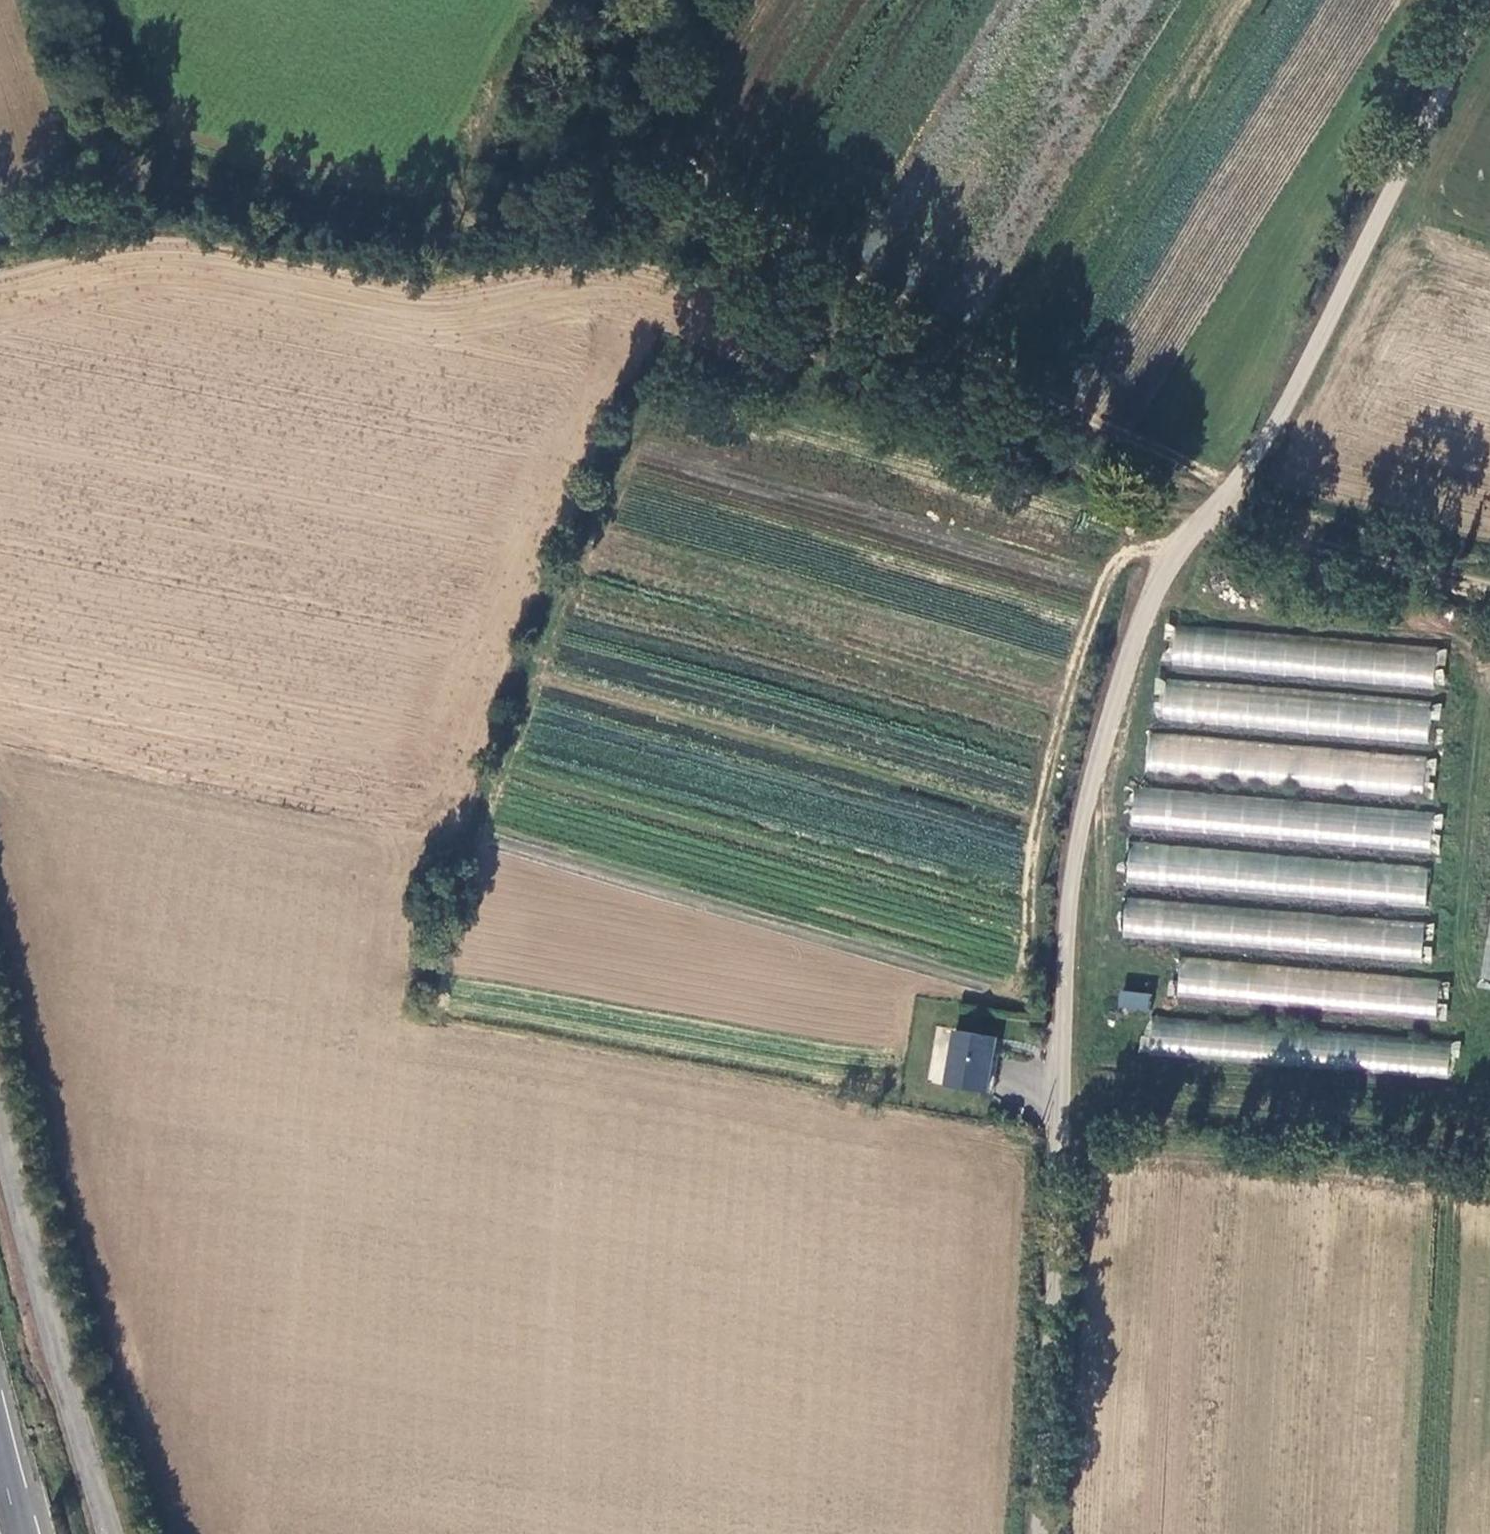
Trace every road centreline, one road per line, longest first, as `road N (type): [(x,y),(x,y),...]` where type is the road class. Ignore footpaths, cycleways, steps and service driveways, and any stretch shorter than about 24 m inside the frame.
road 1 (unclassified): [(1487,0),(1272,427),(1187,542),(1122,673),(1080,845),(1065,945),(1036,1533)]
road 2 (tertiary): [(112,1533),(0,1121)]

